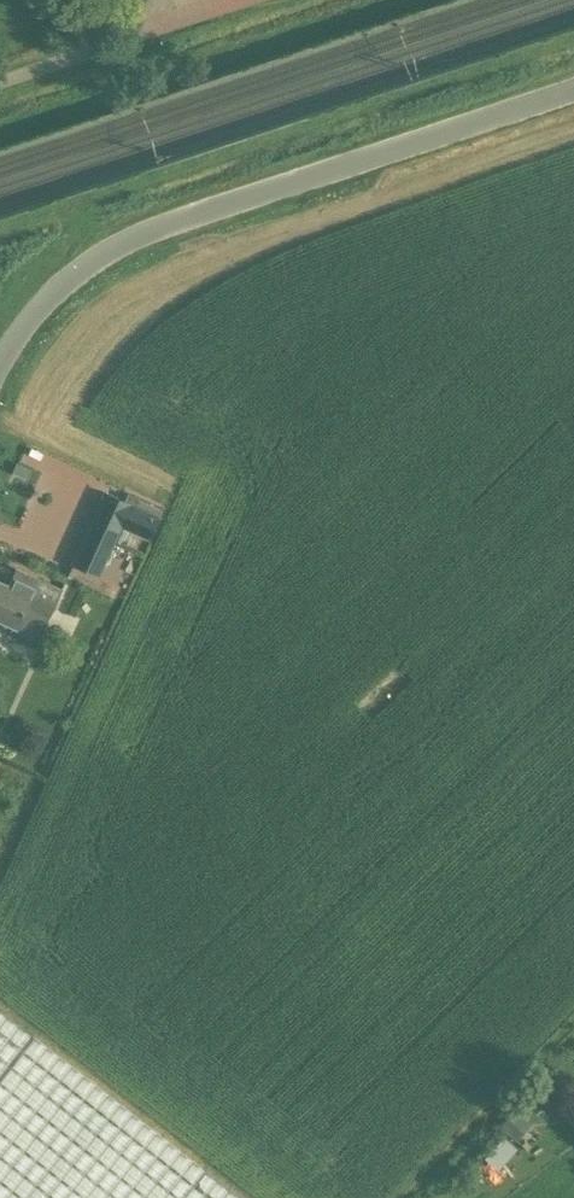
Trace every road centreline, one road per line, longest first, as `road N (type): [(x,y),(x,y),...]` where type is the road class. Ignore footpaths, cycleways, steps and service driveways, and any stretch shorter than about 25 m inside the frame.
road 1 (unclassified): [(0,360),(60,281),(138,234),(573,93)]

